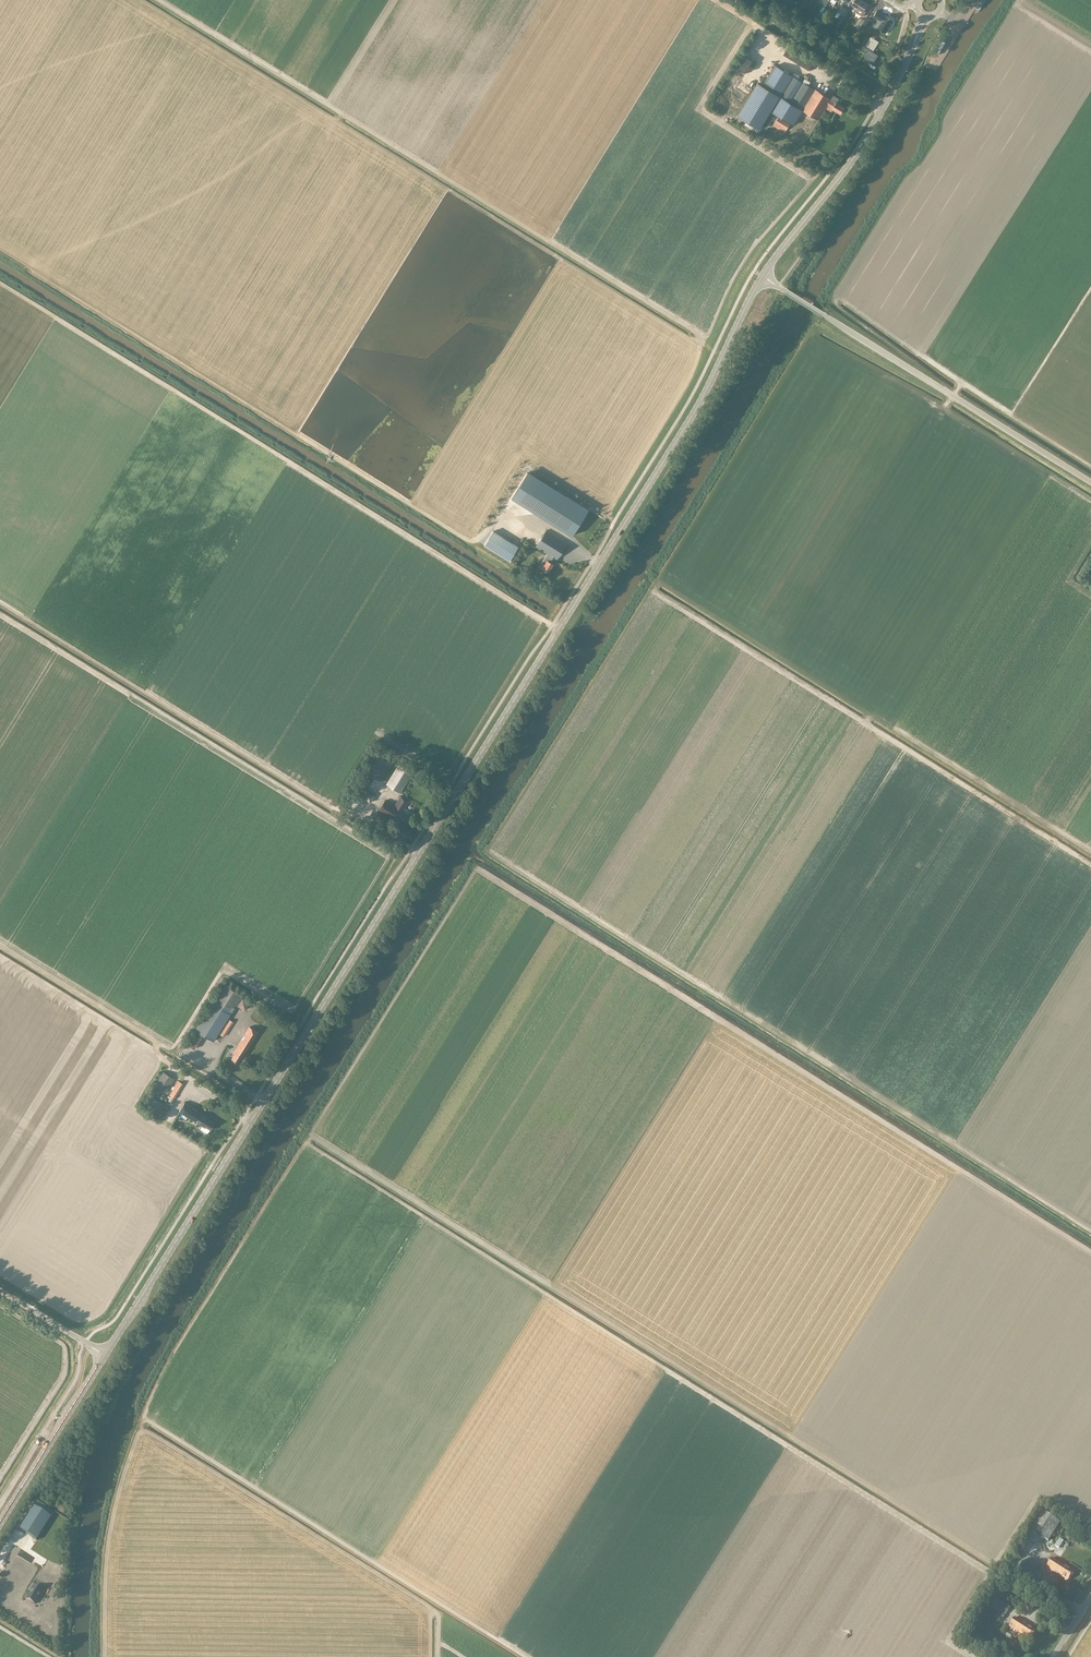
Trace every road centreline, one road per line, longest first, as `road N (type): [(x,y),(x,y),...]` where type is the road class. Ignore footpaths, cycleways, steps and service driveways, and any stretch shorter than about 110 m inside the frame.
road 1 (track): [(138,0),(688,338),(693,330),(157,0)]
road 2 (secondary): [(107,1351),(685,427),(760,280)]
road 3 (track): [(558,629),(0,283)]
road 4 (track): [(511,504),(483,538),(467,540),(0,250)]
road 5 (track): [(0,603),(350,812)]
road 6 (unclassified): [(1090,482),(778,286)]
road 7 (secondary): [(764,273),(857,153),(914,43)]
road 8 (track): [(0,945),(169,1048)]
road 9 (secondary): [(0,1523),(103,1358)]

